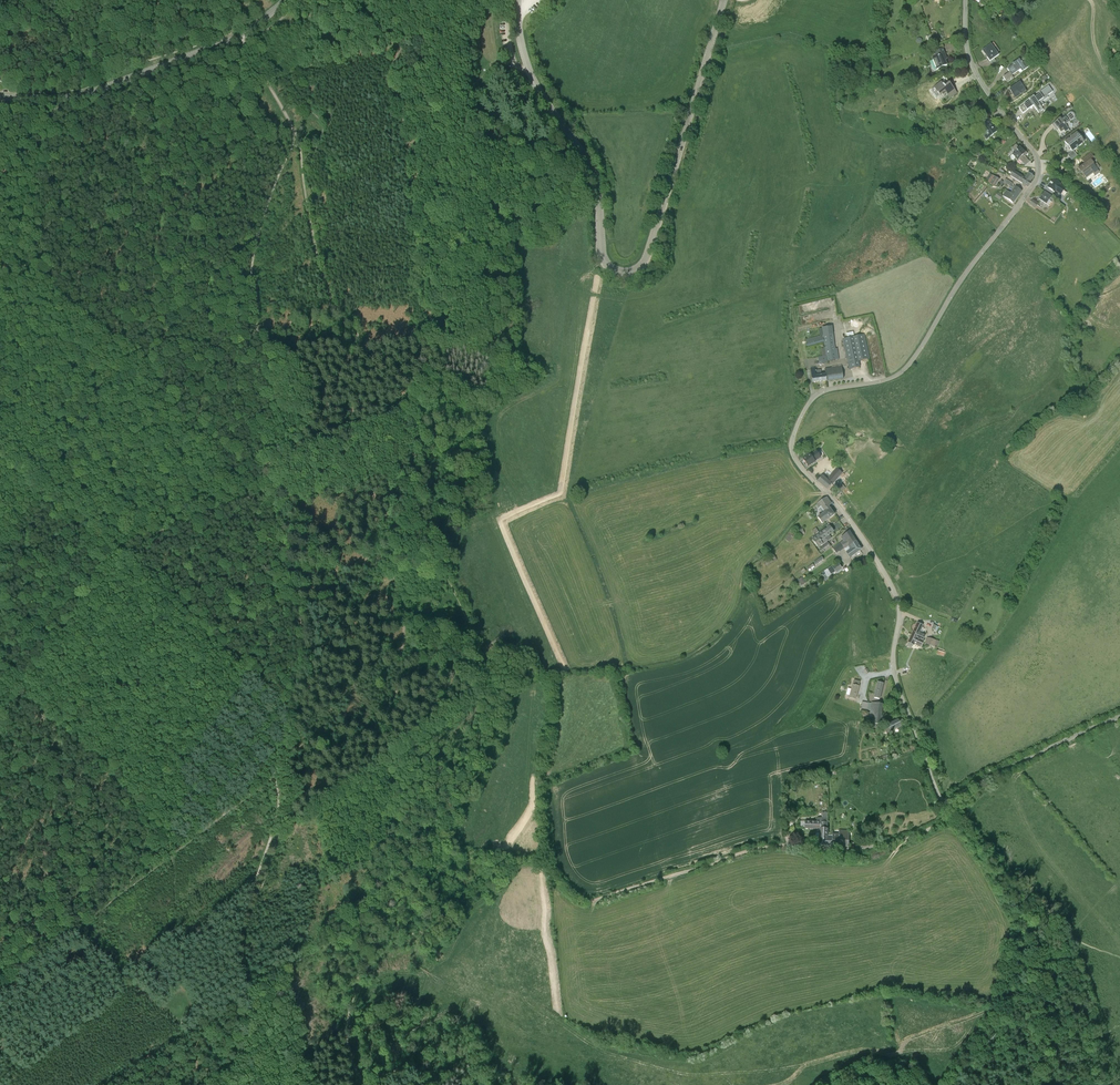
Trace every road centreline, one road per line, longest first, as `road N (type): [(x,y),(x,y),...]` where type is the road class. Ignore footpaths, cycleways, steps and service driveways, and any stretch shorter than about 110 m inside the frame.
road 1 (unclassified): [(949,806),(898,689),(896,594),(792,444),(816,394),(904,372),(1037,178),(1036,155),(971,63),(966,0)]
road 2 (tertiary): [(518,0),(529,70),(592,171),(602,255),(622,272),(649,254),(724,0)]
road 3 (track): [(174,852),(149,827),(116,772),(20,691),(118,551),(0,436)]
road 4 (track): [(403,623),(387,896),(347,1034),(366,1084)]
road 5 (track): [(264,491),(261,445),(272,395),(252,261),(296,133)]
road 6 (tertiary): [(0,96),(95,91),(235,37),(285,0)]
road 7 (track): [(744,852),(593,900),(571,890),(549,862)]
road 8 (track): [(246,983),(236,940),(276,819),(275,776)]
road 9 (unclassified): [(949,806),(989,777),(1119,716)]
road 10 (track): [(549,862),(544,781),(551,711),(541,674)]
road 11 (track): [(275,776),(304,657),(297,602)]
road 12 (track): [(955,1084),(995,1010),(1019,922)]
road 13 (unclassified): [(796,846),(848,849),(895,841),(940,823),(949,806)]
road 14 (track): [(1043,1084),(1039,982),(1021,928)]
road 15 (track): [(1019,922),(976,848),(945,817)]
road 16 (track): [(11,97),(68,53),(81,0)]

